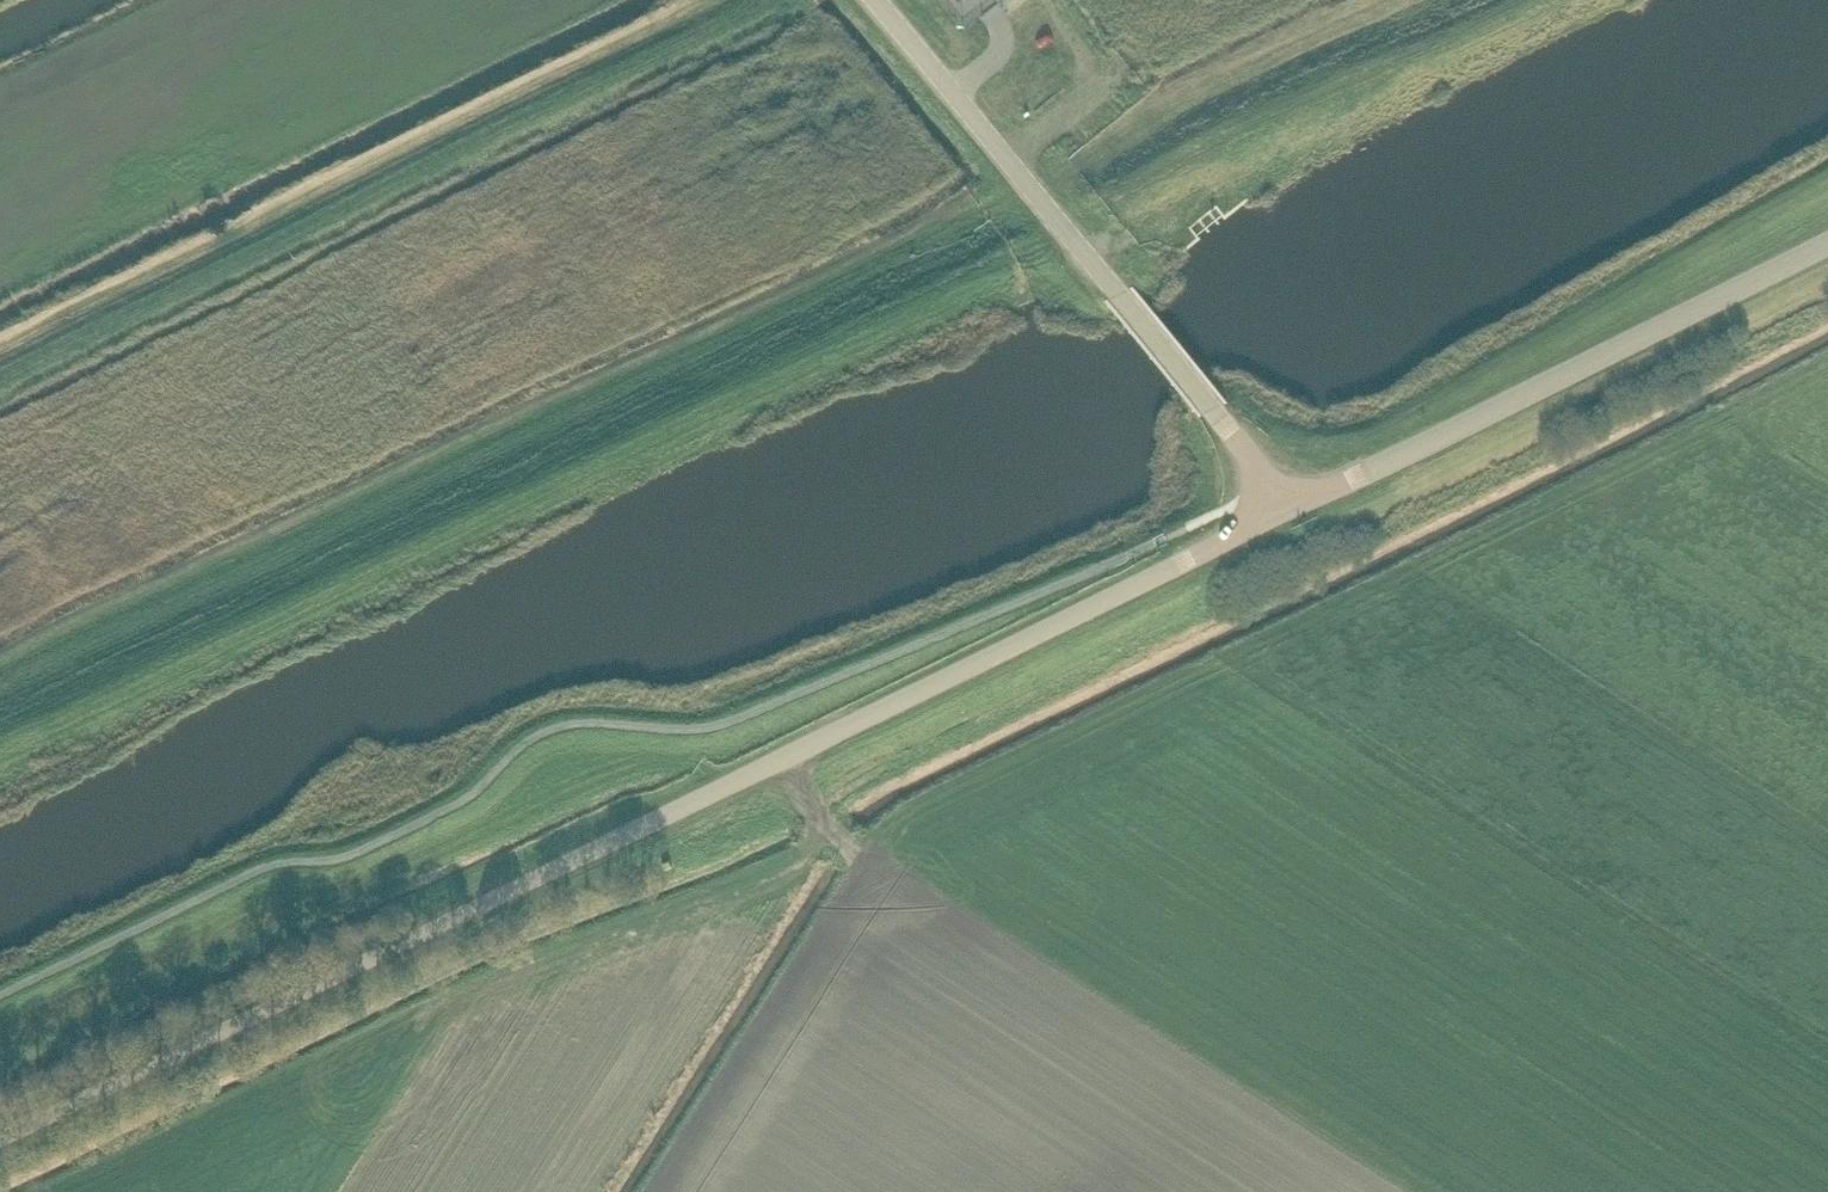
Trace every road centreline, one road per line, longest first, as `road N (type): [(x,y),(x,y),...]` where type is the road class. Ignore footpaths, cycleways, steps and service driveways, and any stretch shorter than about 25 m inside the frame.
road 1 (unclassified): [(0,1141),(1283,511)]
road 2 (unclassified): [(1283,511),(1216,412),(873,0)]
road 3 (unclassified): [(1283,511),(1827,243)]
road 4 (track): [(513,126),(734,21),(752,0)]
road 5 (track): [(1006,160),(1095,88),(1052,0)]

